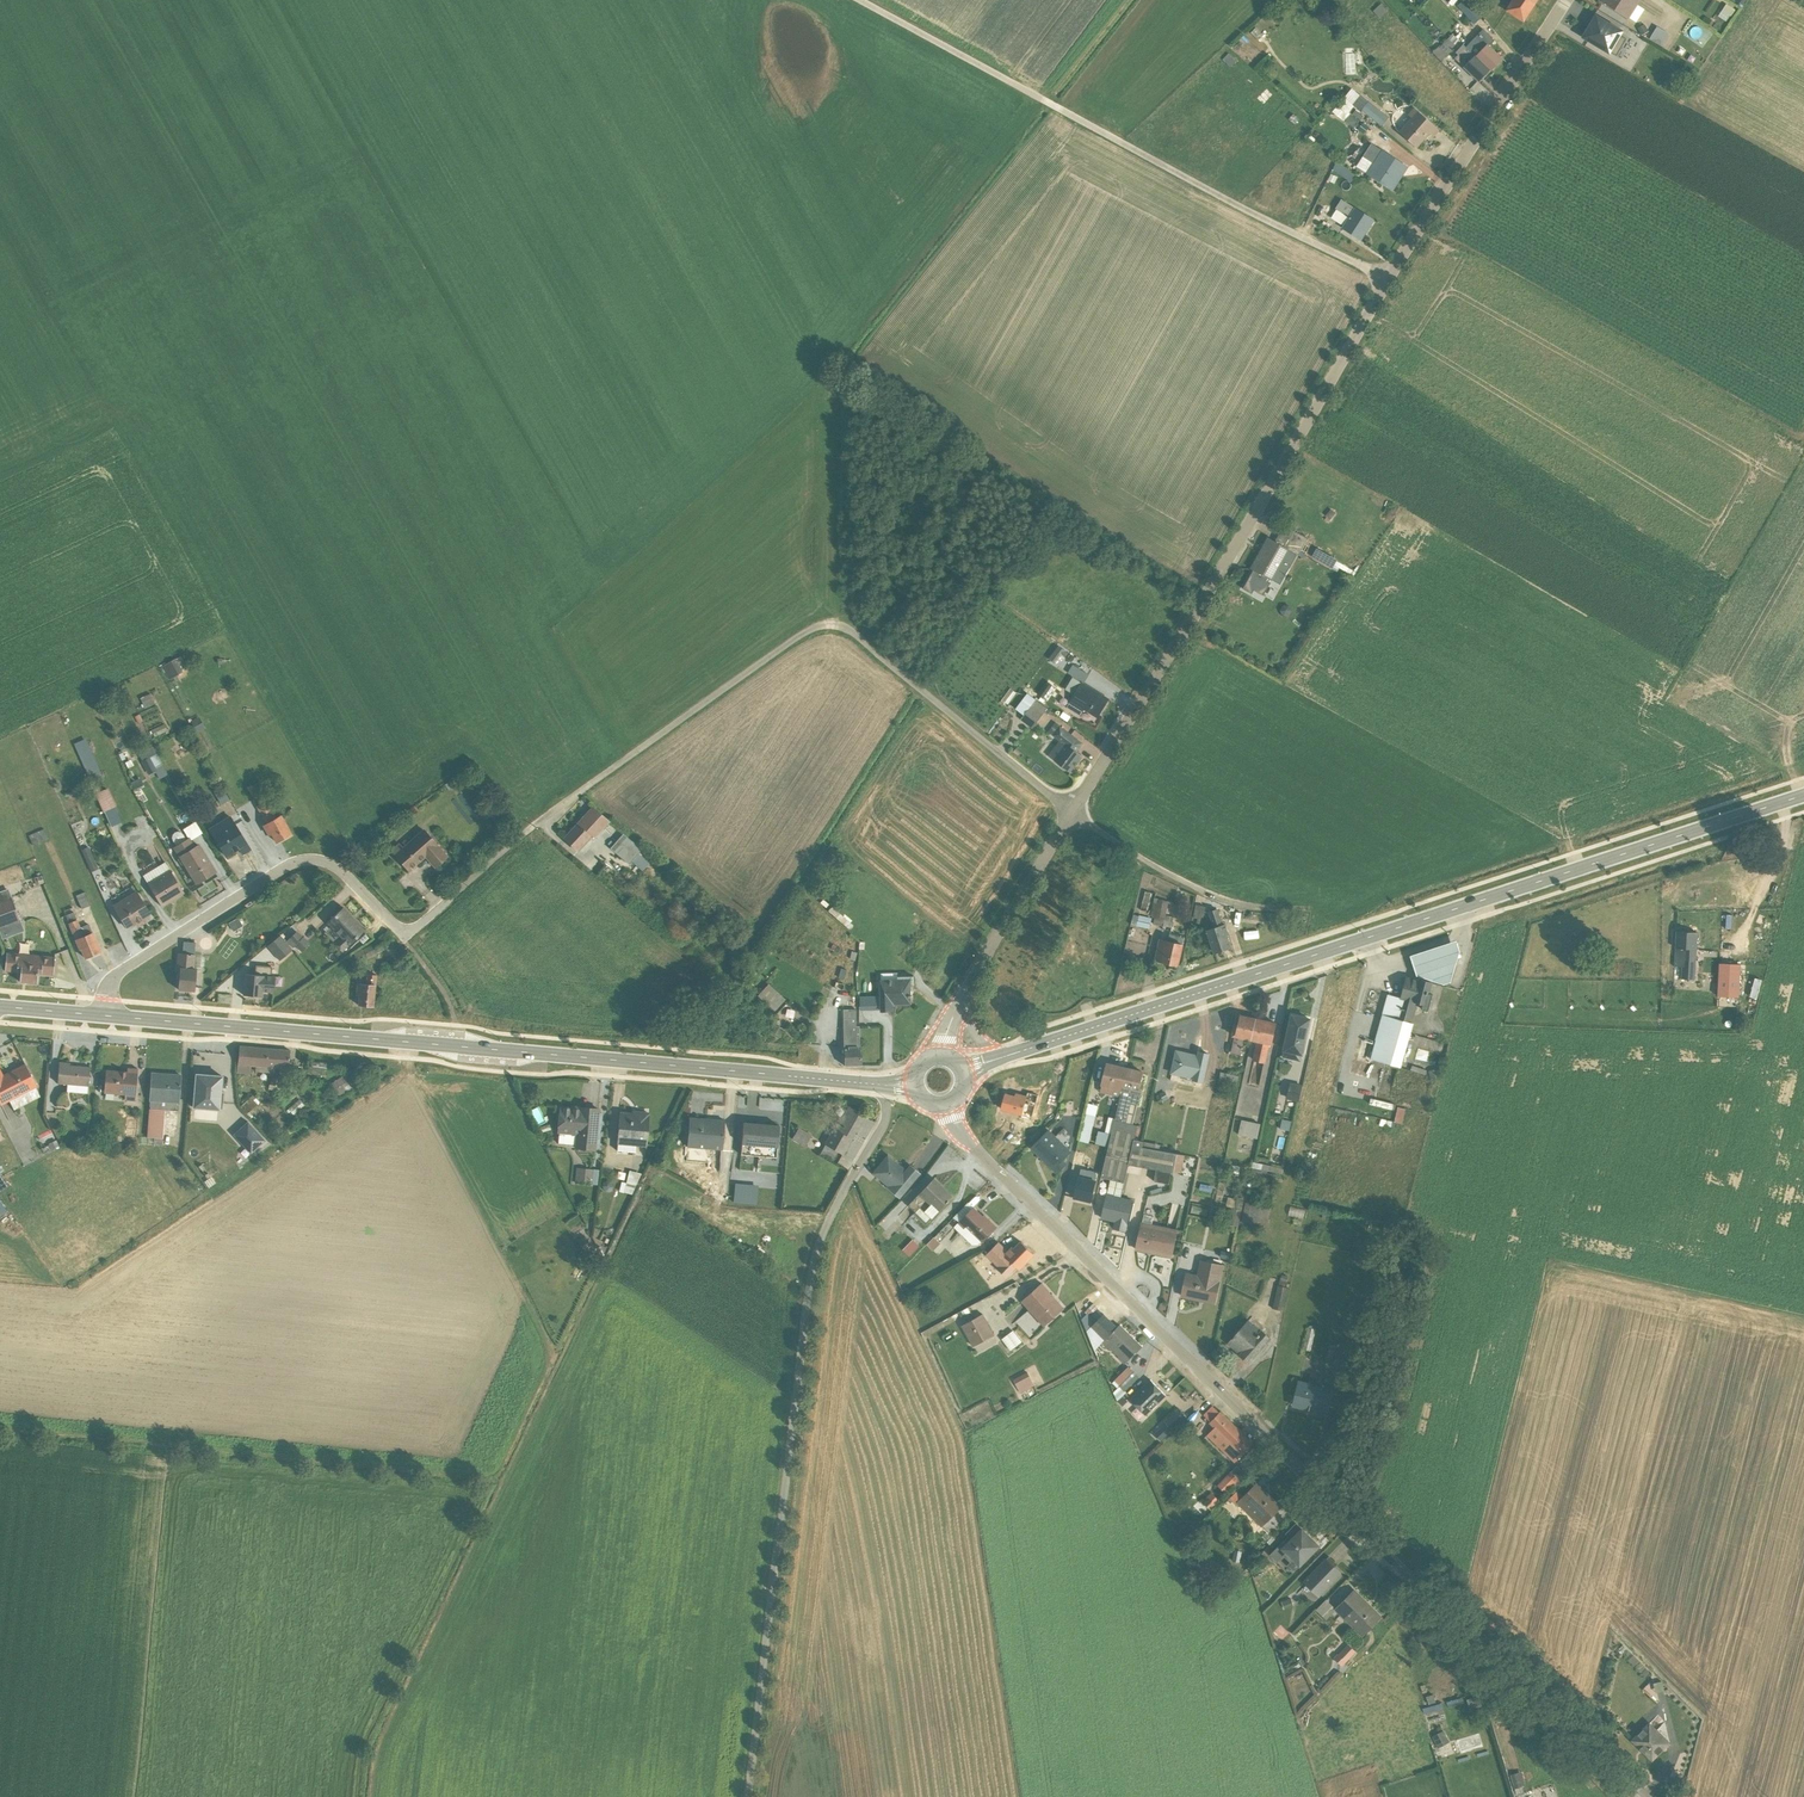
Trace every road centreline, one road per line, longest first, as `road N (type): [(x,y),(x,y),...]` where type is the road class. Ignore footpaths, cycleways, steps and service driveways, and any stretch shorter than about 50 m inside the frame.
road 1 (tertiary): [(1632,1796),(975,1150),(948,1103)]
road 2 (unclassified): [(403,938),(533,825),(818,626),(855,635),(1074,813)]
road 3 (primary): [(1012,1054),(1803,795)]
road 4 (unclassified): [(748,1796),(814,1262),(848,1183),(884,1127),(885,1085)]
road 5 (unclassified): [(1074,813),(1387,280)]
road 6 (unclassified): [(858,0),(1387,280)]
road 7 (unclassified): [(403,938),(331,864),(288,864),(125,967),(109,982),(106,1016)]
road 8 (primary): [(523,1052),(885,1085)]
road 9 (primary): [(106,1016),(456,1047)]
road 10 (unclassified): [(1387,280),(1565,0)]
road 11 (track): [(855,635),(840,373)]
road 12 (unclassified): [(1074,813),(1219,897),(1308,910)]
road 13 (unclassified): [(964,997),(1074,813)]

